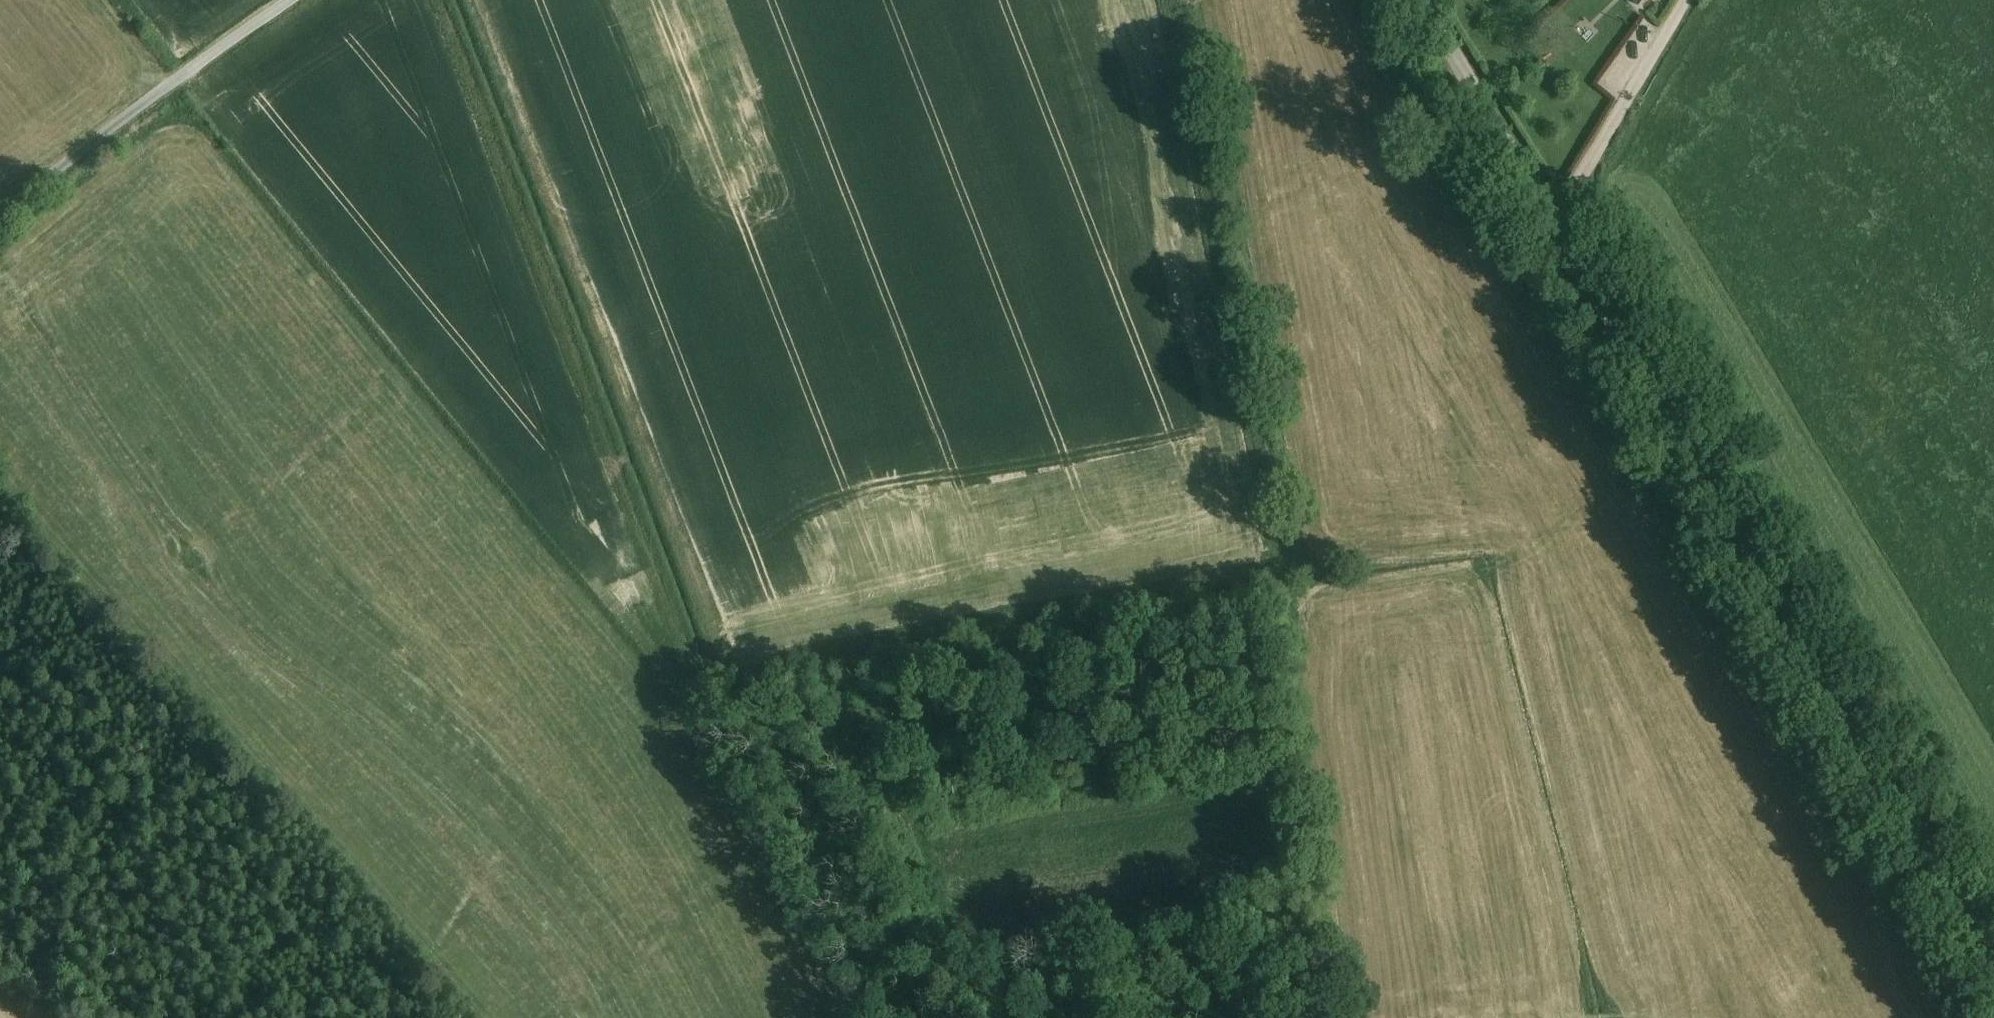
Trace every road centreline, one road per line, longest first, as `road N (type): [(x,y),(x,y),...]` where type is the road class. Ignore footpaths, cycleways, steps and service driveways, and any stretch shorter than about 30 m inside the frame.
road 1 (unclassified): [(1993,947),(1422,0)]

